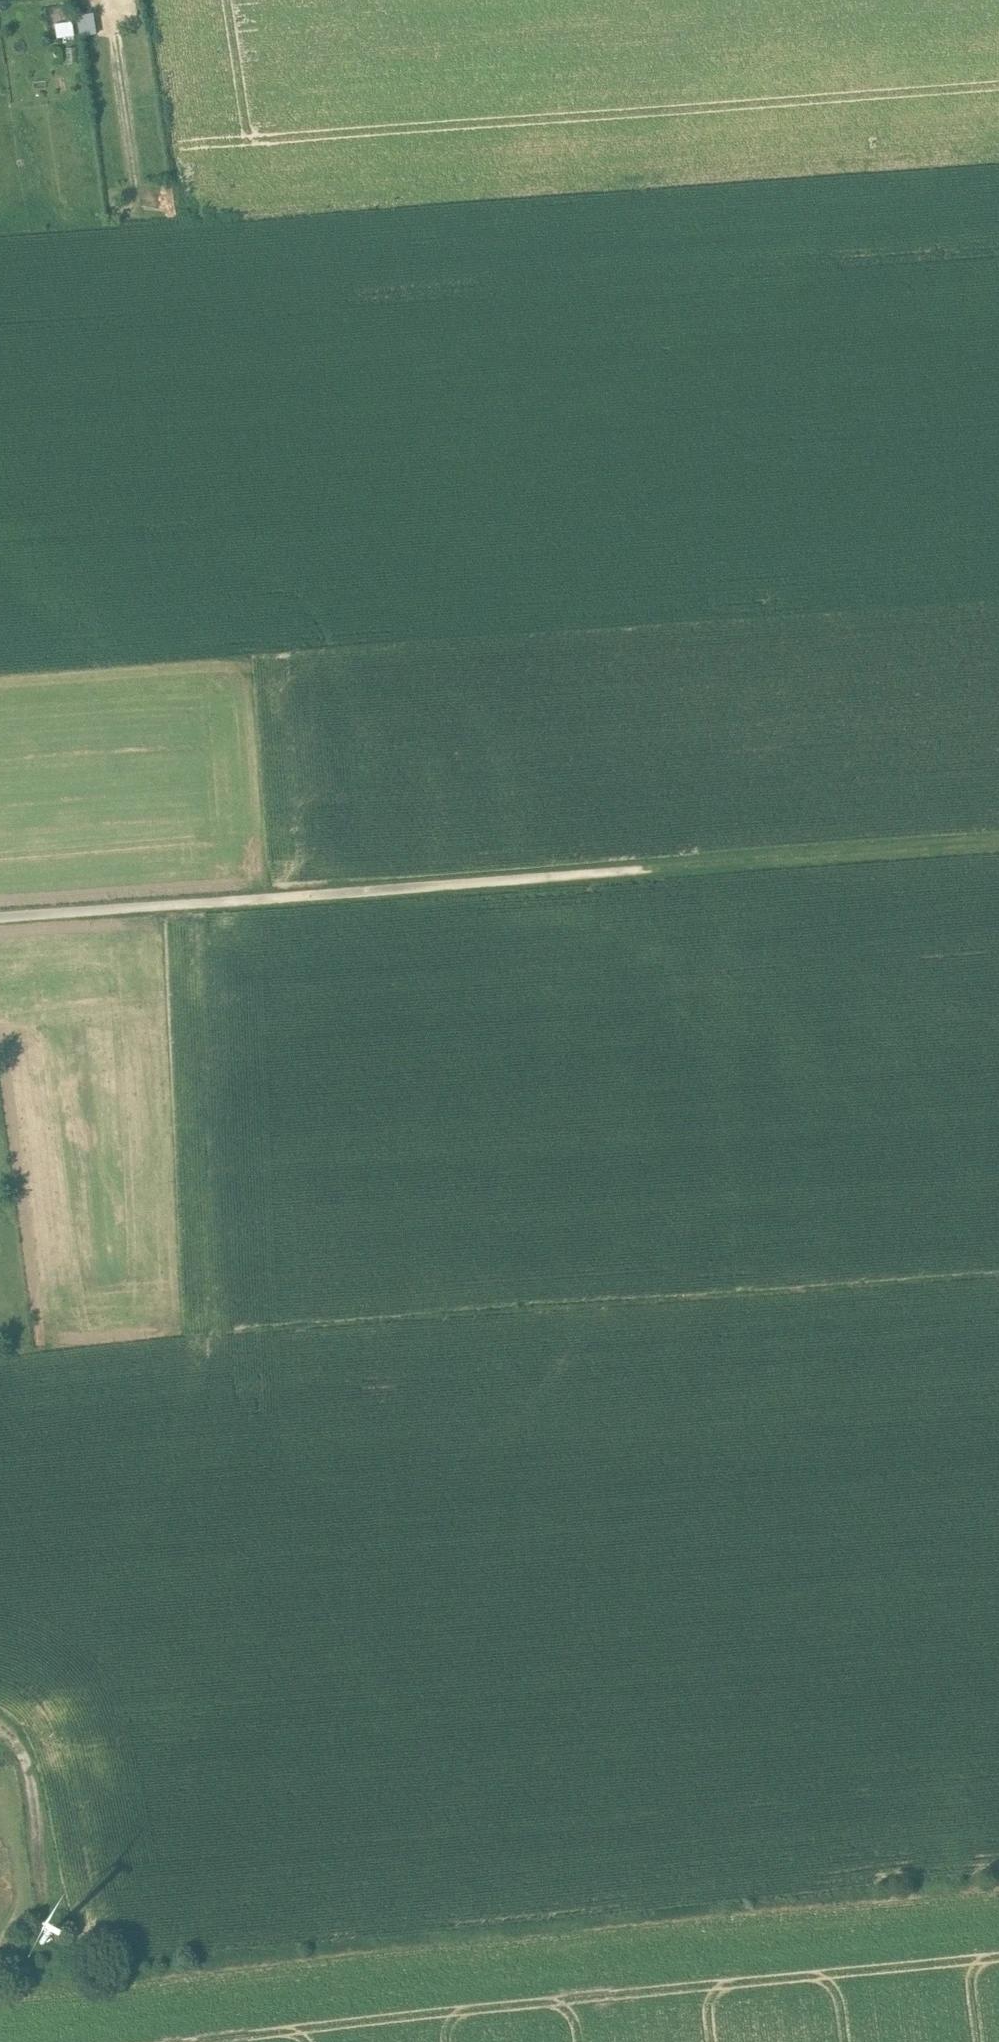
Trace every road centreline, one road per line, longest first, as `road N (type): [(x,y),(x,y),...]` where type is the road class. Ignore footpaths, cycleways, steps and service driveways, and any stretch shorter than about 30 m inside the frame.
road 1 (track): [(998,840),(0,916)]
road 2 (track): [(0,1727),(21,1756),(31,1793),(42,1927)]

